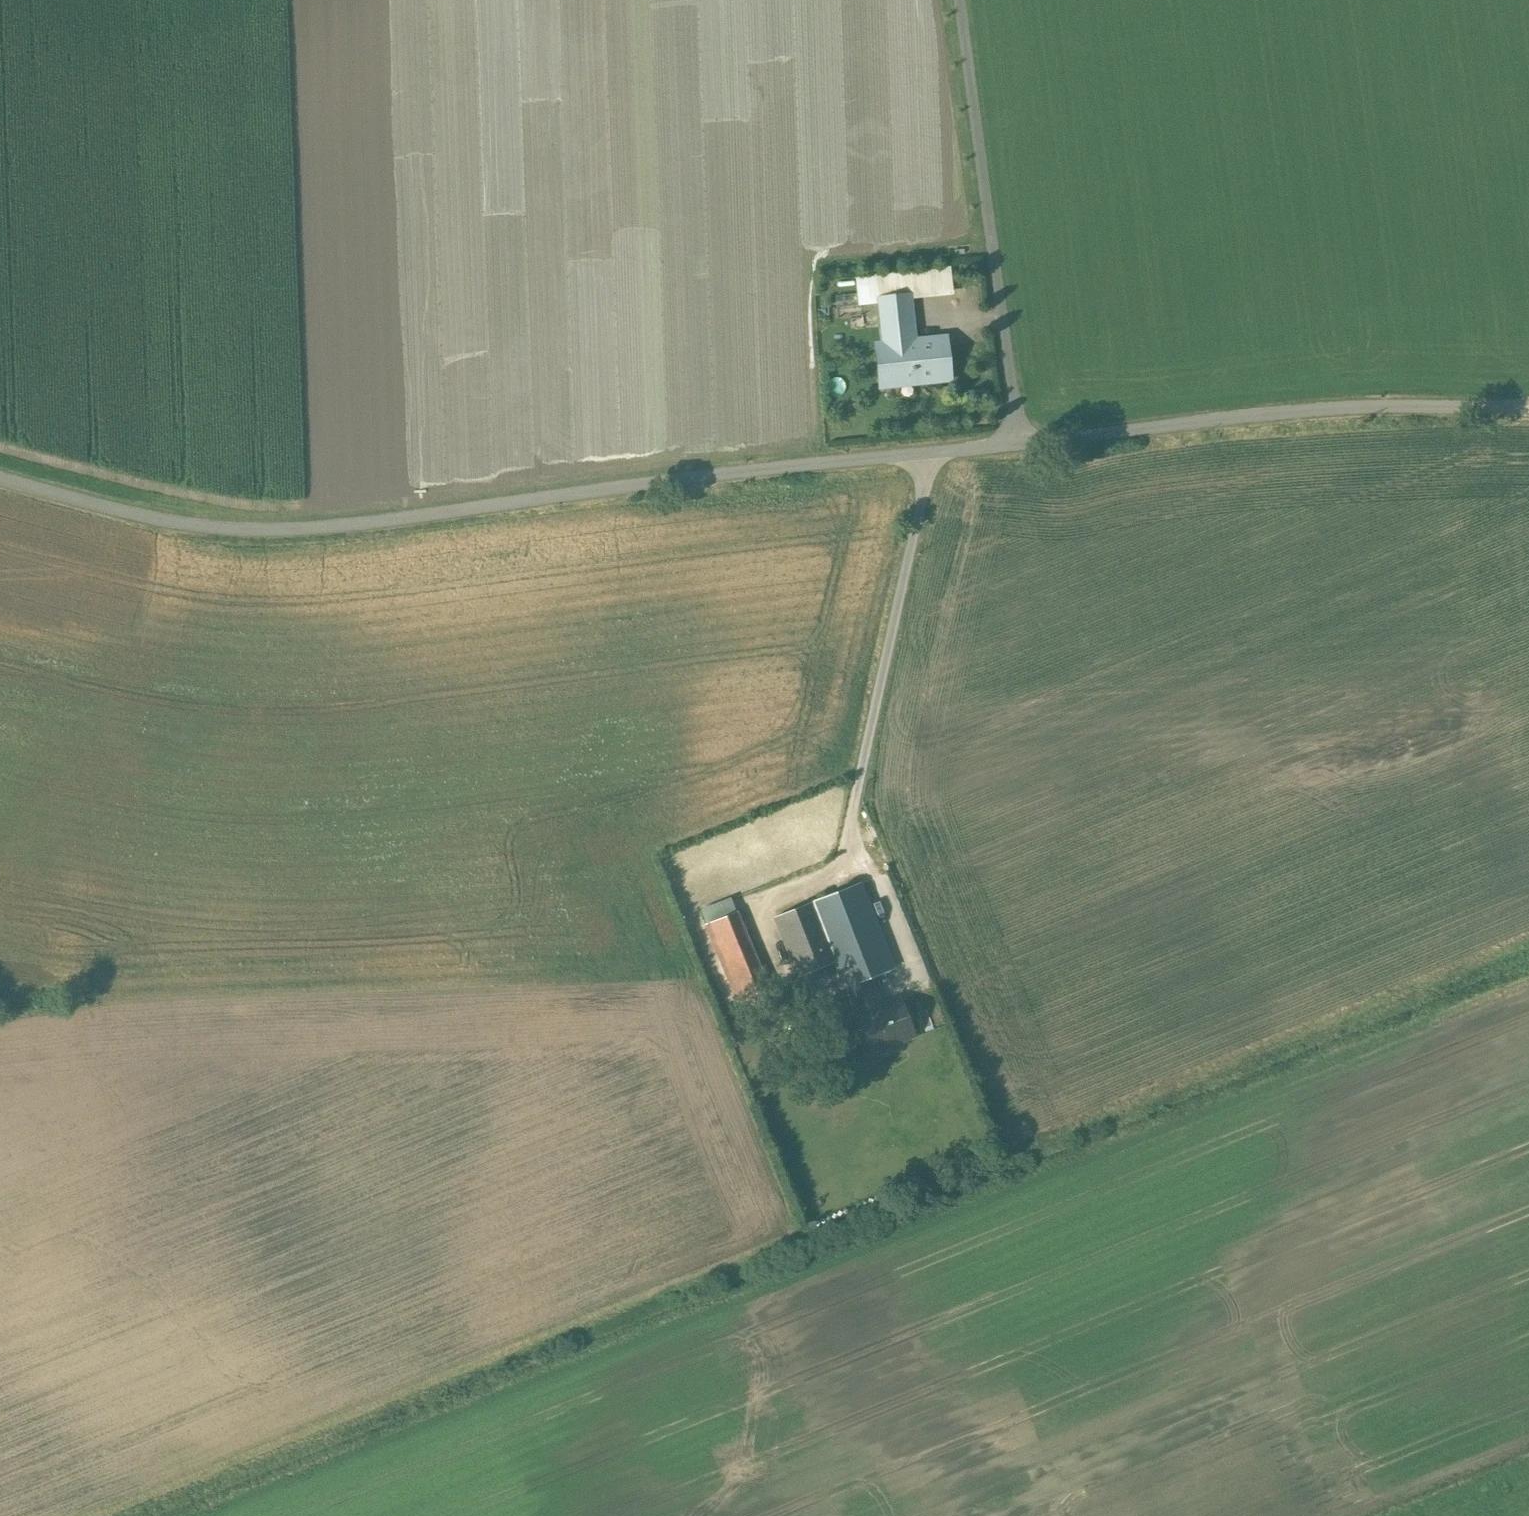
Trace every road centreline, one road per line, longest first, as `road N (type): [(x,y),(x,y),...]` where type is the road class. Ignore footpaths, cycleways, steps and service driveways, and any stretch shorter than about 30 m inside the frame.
road 1 (unclassified): [(1528,410),(1317,405),(718,473),(381,526),(262,533),(161,522),(0,478)]

